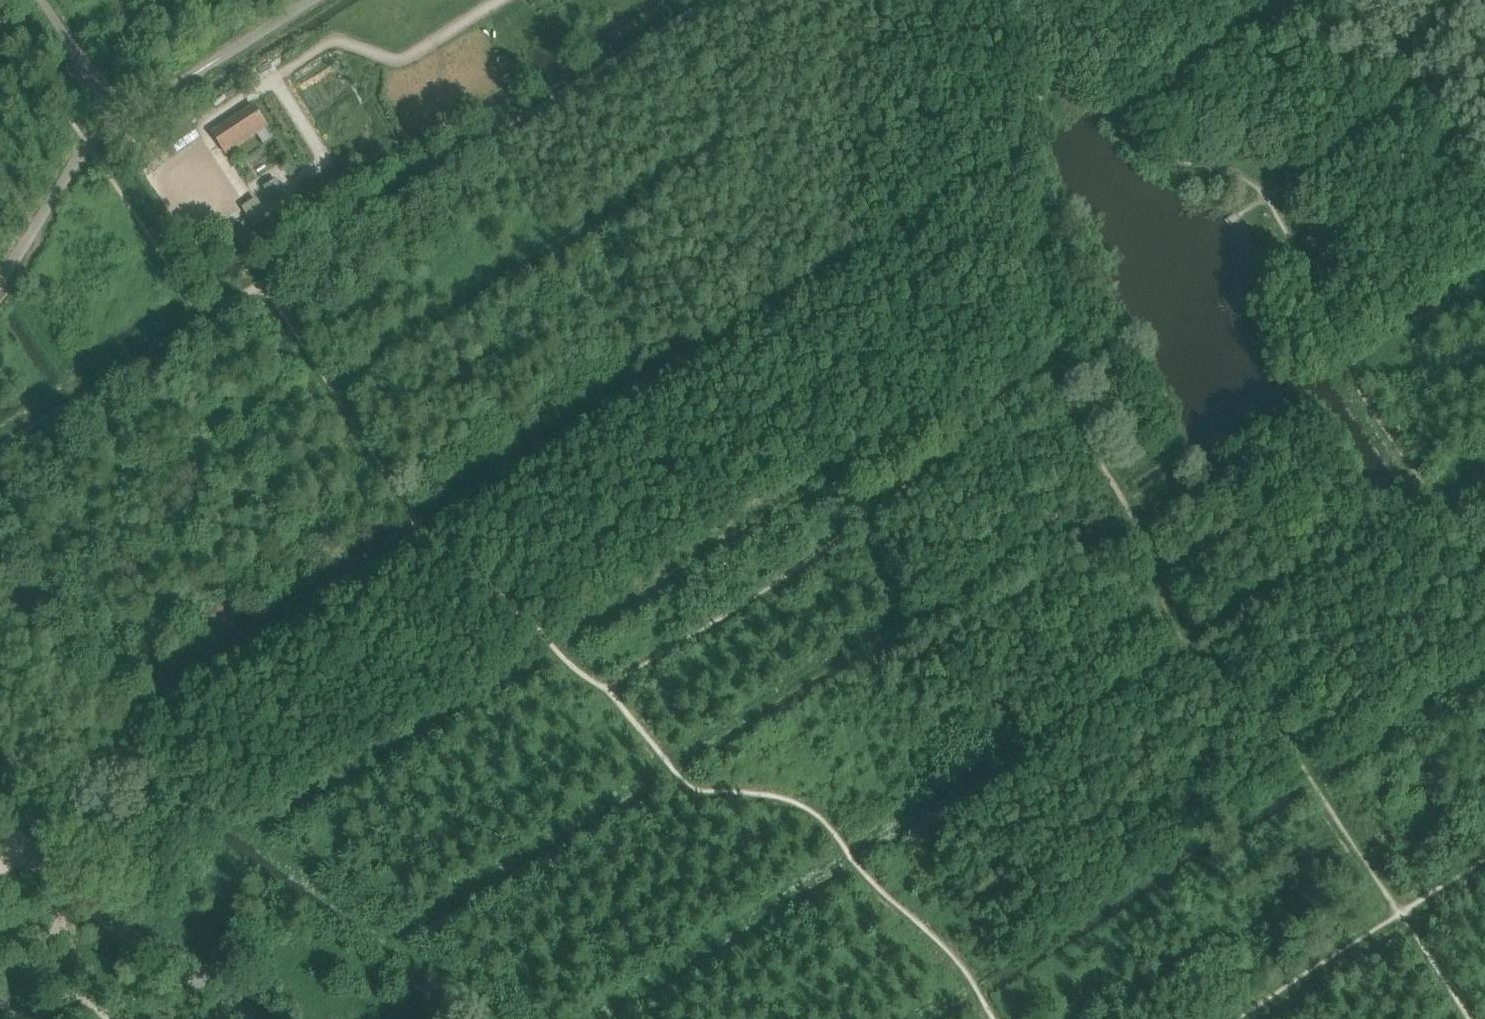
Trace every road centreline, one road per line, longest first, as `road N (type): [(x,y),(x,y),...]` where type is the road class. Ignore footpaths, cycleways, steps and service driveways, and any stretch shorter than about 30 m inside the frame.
road 1 (unclassified): [(0,821),(26,851),(262,1018)]

